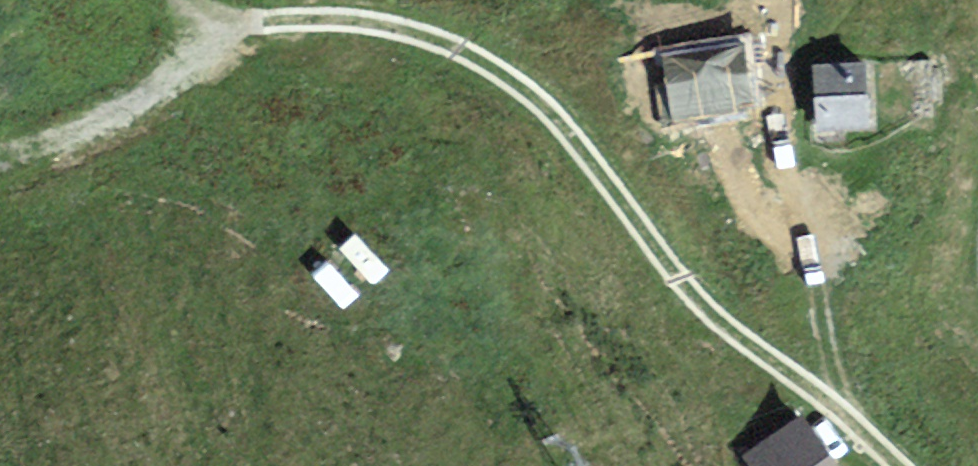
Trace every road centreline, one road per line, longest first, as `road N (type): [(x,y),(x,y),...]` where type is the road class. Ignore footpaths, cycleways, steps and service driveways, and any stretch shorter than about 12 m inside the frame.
road 1 (track): [(884,465),(812,394),(715,320),(557,121),(463,53),(352,22),(196,19),(183,0)]
road 2 (track): [(209,20),(149,99),(36,141),(0,133)]

